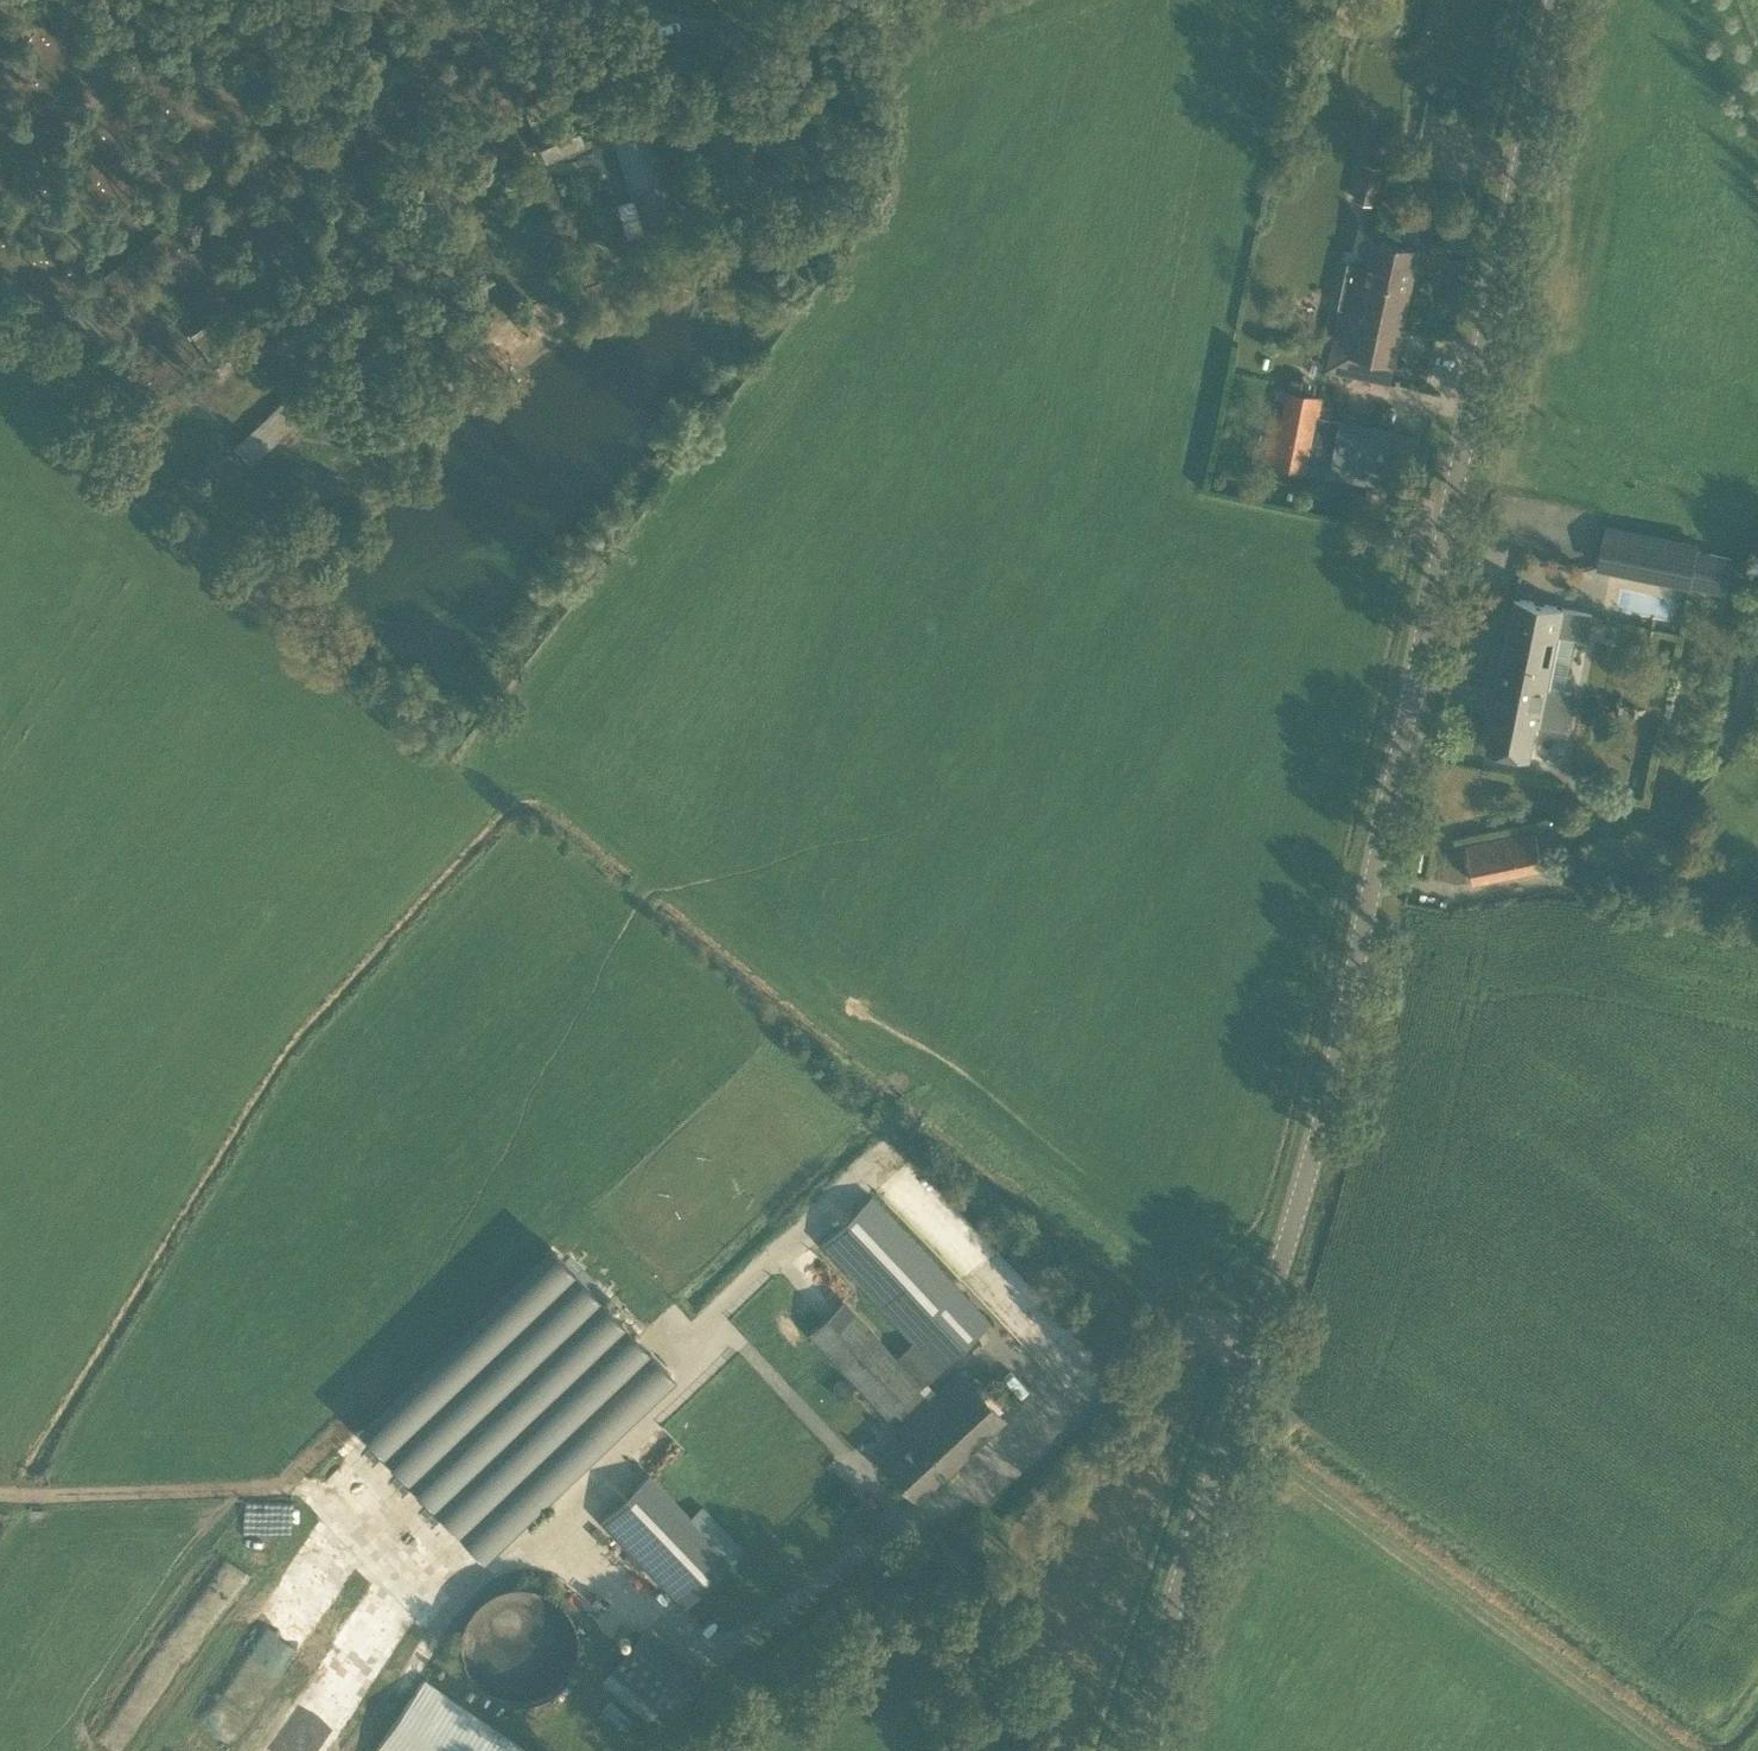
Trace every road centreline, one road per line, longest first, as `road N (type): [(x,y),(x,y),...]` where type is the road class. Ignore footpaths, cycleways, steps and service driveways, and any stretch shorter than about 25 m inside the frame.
road 1 (tertiary): [(1131,1750),(1328,1085),(1558,0)]
road 2 (track): [(1674,1750),(1232,1424)]
road 3 (unclassified): [(858,0),(731,28),(616,0)]

